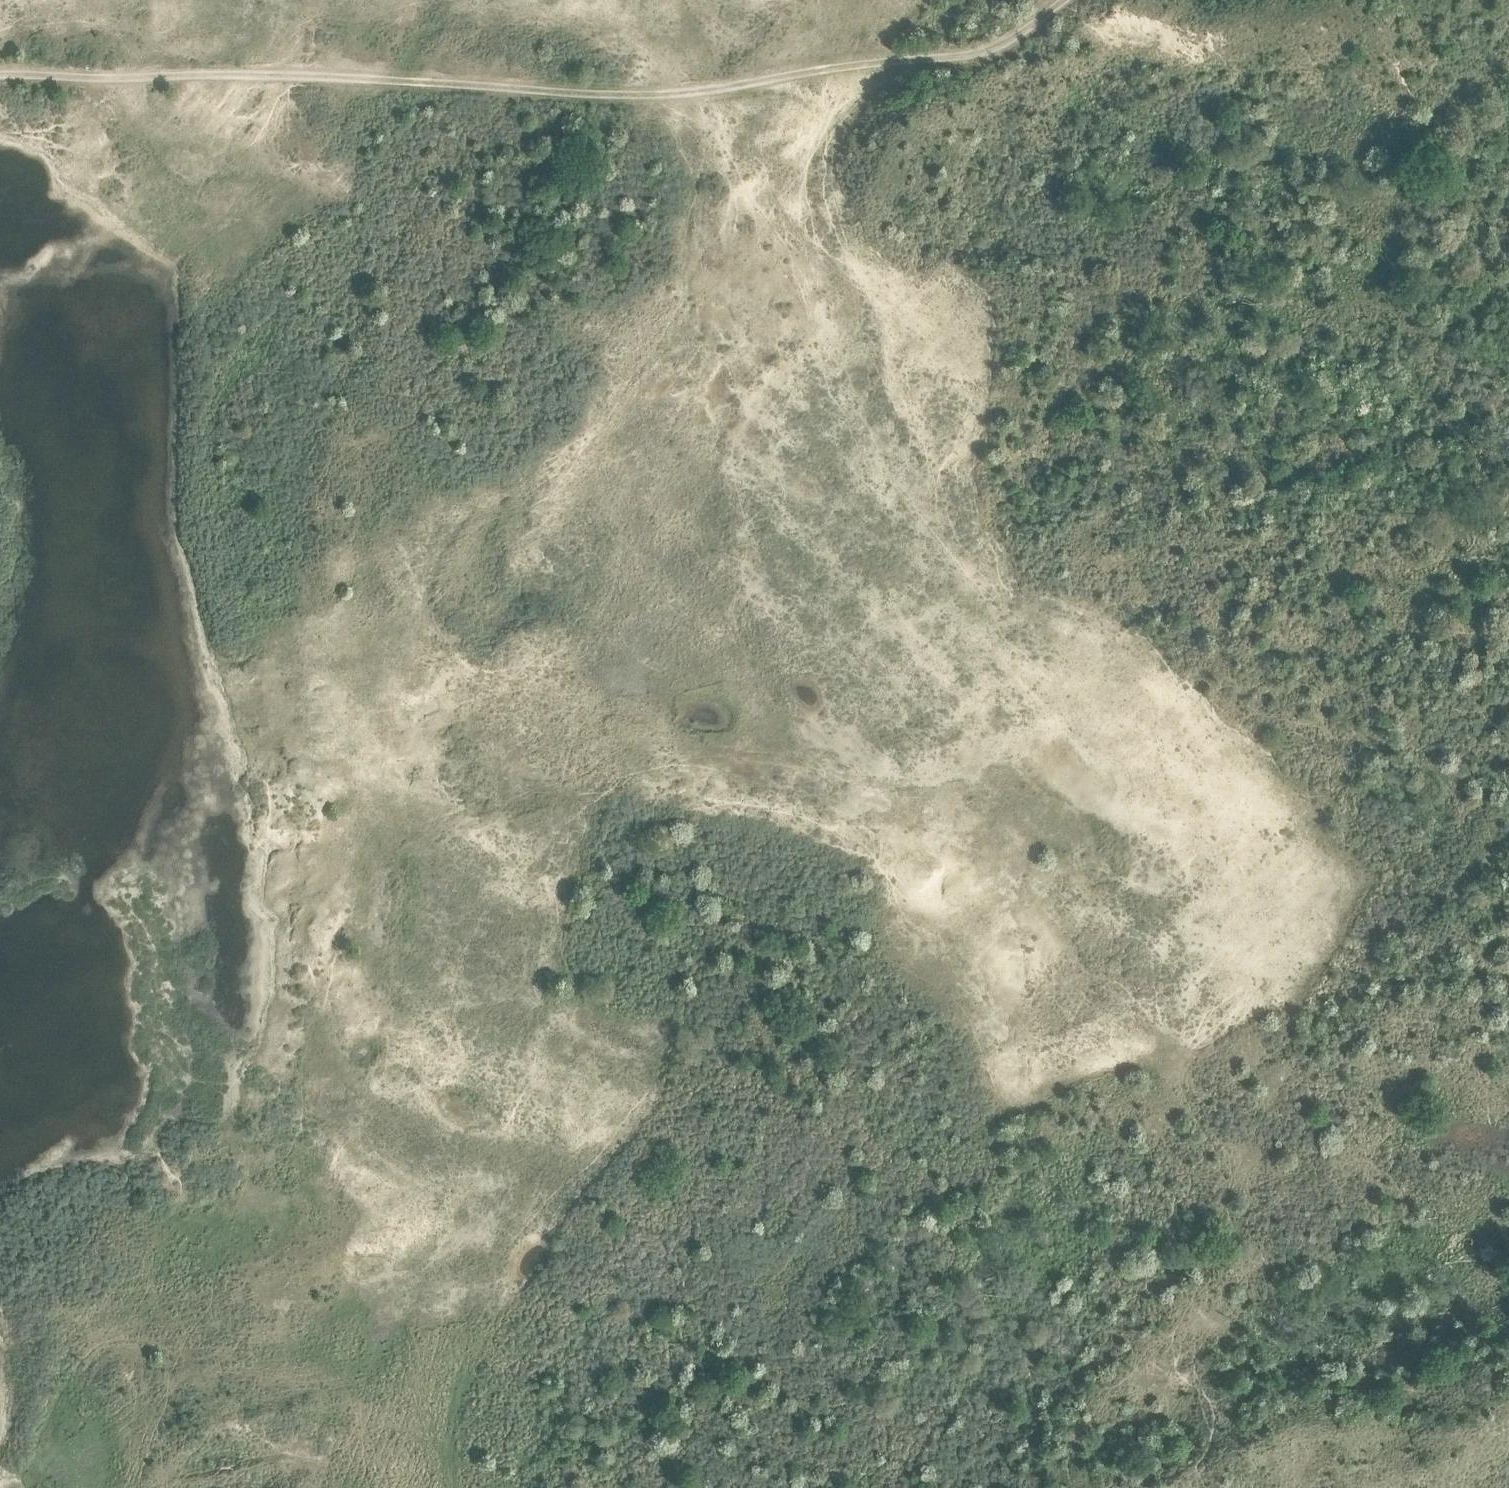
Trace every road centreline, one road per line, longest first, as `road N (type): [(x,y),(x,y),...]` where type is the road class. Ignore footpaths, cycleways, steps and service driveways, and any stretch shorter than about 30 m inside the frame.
road 1 (track): [(1070,0),(998,53),(936,68),(695,94),(597,98),(0,74)]

